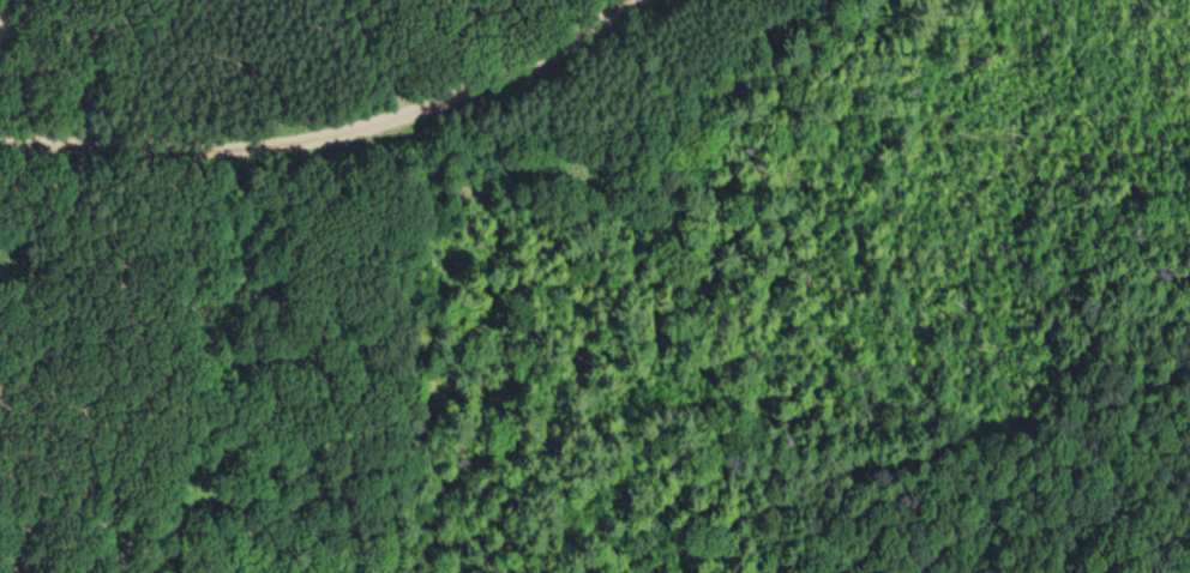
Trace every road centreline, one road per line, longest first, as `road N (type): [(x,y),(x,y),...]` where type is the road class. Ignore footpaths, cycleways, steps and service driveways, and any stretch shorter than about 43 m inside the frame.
road 1 (residential): [(0,128),(274,131),(440,85),(590,0)]

